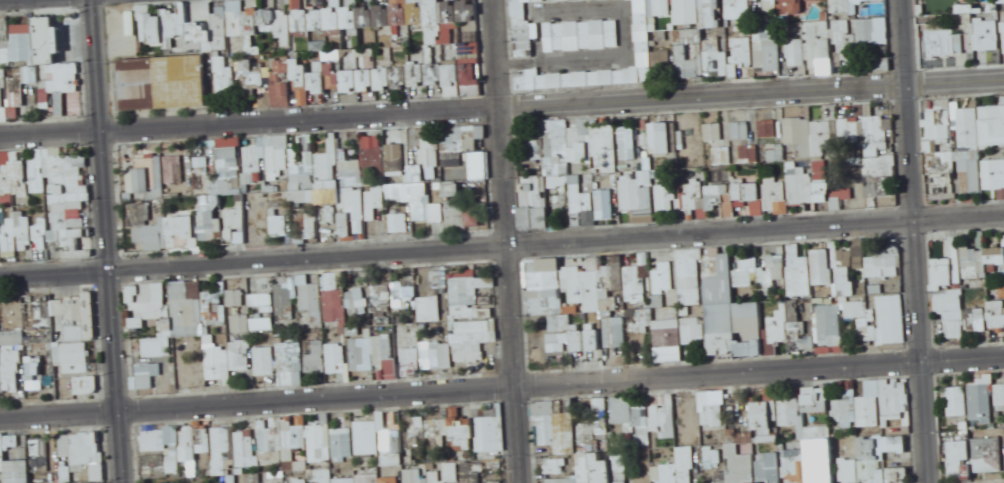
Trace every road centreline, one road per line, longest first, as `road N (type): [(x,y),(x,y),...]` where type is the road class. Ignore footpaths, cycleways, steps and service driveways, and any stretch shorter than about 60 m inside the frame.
road 1 (residential): [(0,276),(1003,212)]
road 2 (residential): [(1003,75),(0,136)]
road 3 (tertiary): [(96,0),(125,482)]
road 4 (tertiary): [(492,0),(520,482)]
road 5 (residential): [(903,0),(929,482)]

